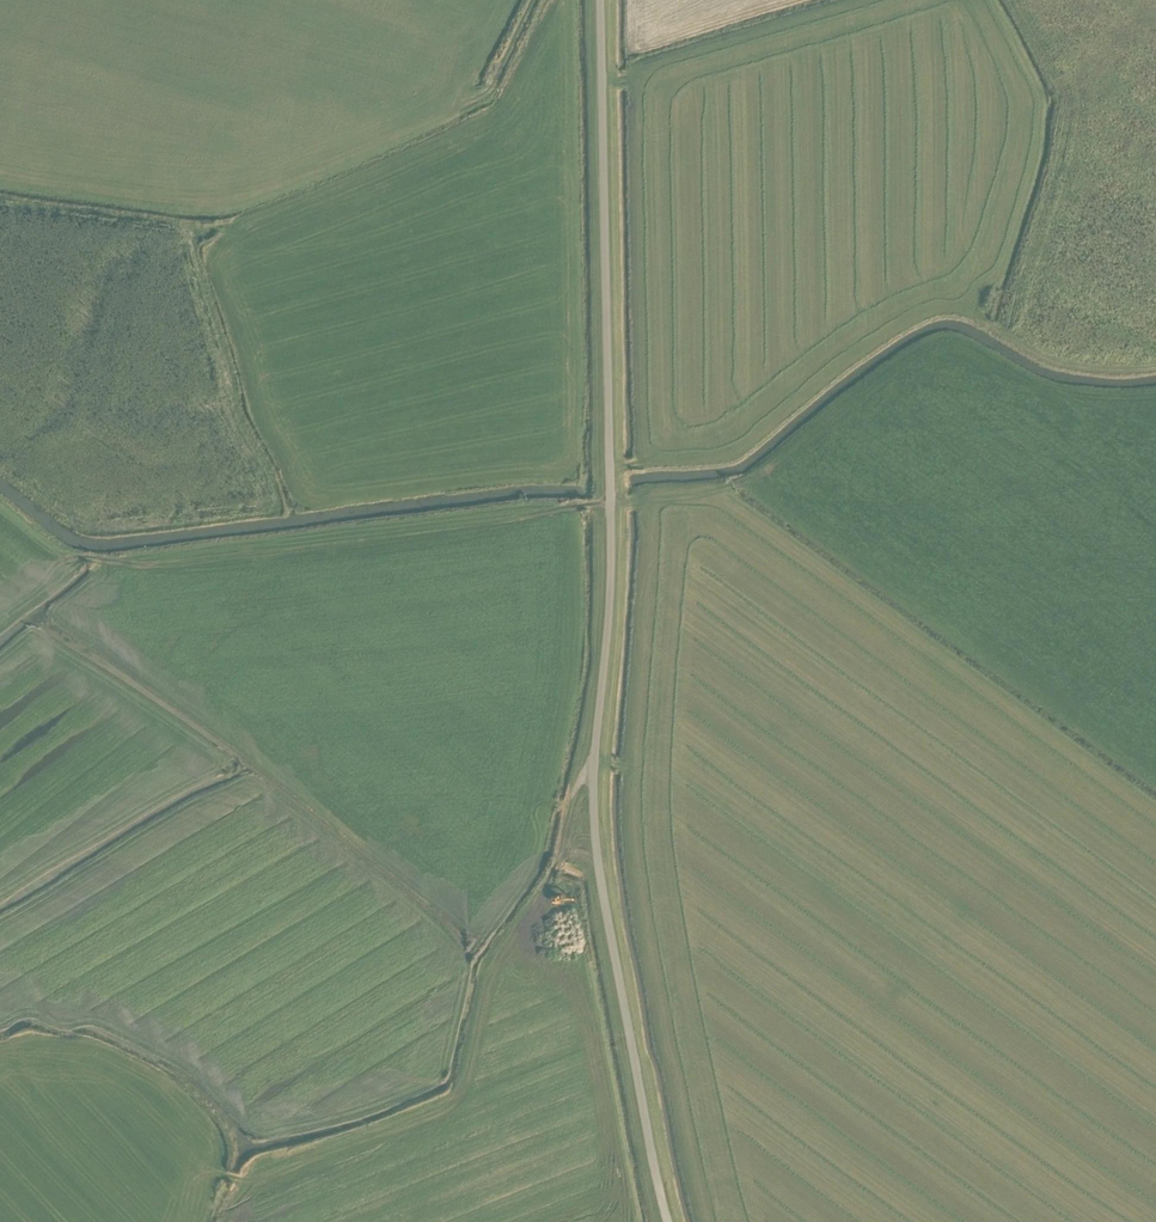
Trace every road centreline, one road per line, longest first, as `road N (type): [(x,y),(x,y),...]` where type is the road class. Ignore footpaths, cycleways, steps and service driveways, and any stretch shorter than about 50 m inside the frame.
road 1 (unclassified): [(671,1221),(600,863),(600,722),(614,599),(603,0)]

